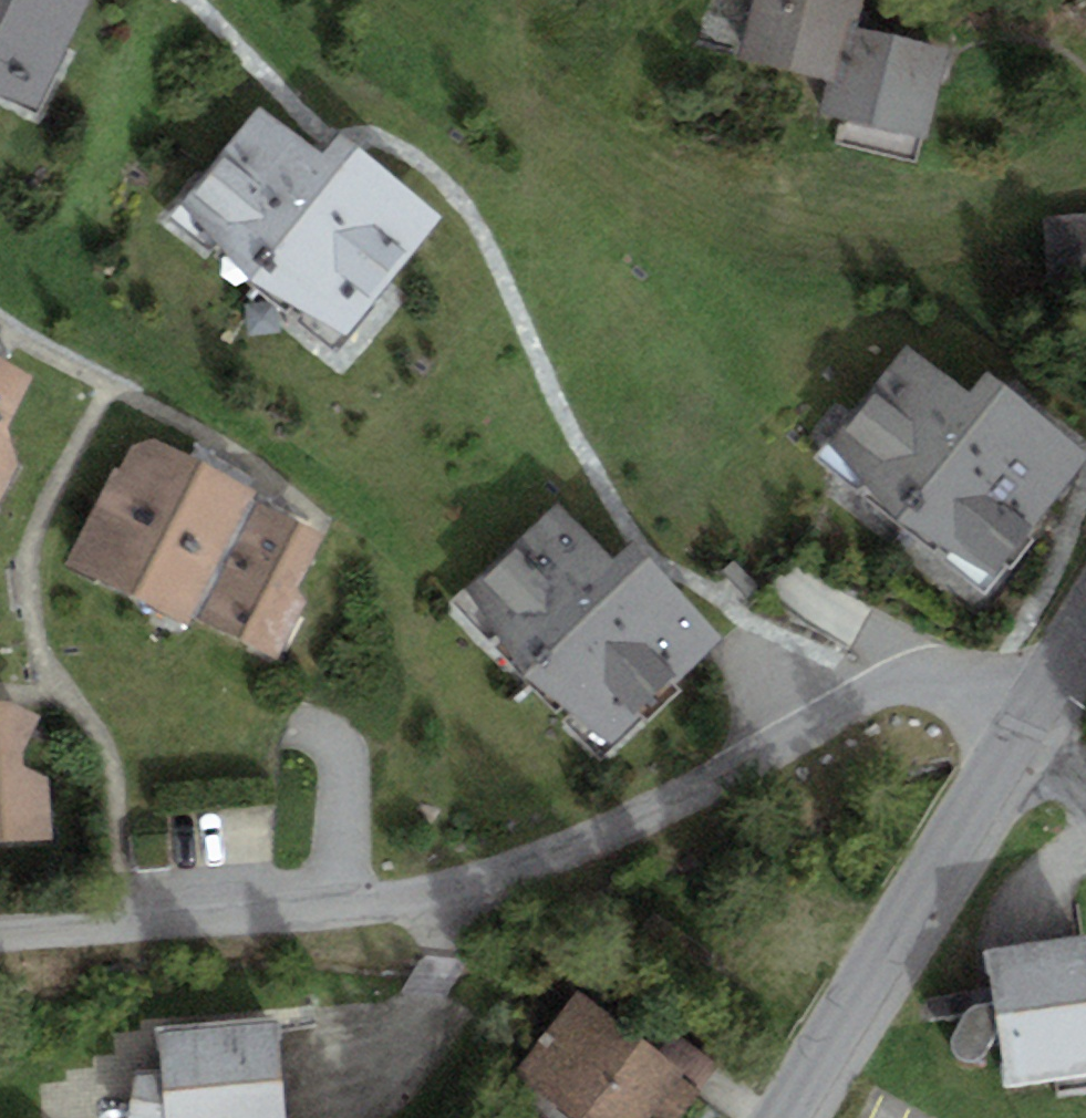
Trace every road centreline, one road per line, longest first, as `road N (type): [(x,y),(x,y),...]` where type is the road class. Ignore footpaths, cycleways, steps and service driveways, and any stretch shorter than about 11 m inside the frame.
road 1 (residential): [(0,935),(372,903),(511,878),(615,840),(867,697),(916,679),(959,680),(1030,716)]
road 2 (tertiary): [(784,1117),(1030,716)]

